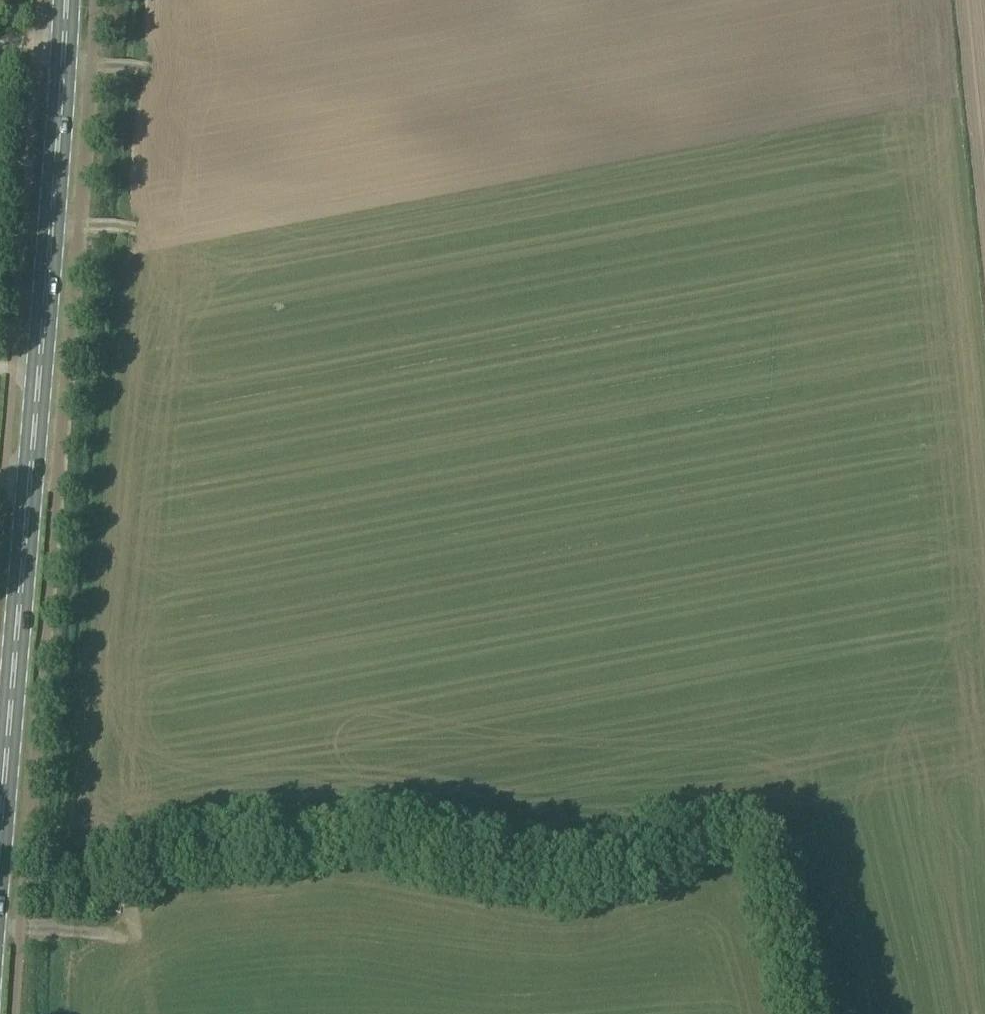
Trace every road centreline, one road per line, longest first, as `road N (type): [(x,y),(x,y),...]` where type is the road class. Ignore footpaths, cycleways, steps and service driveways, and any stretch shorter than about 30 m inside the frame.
road 1 (tertiary): [(0,863),(70,0)]

